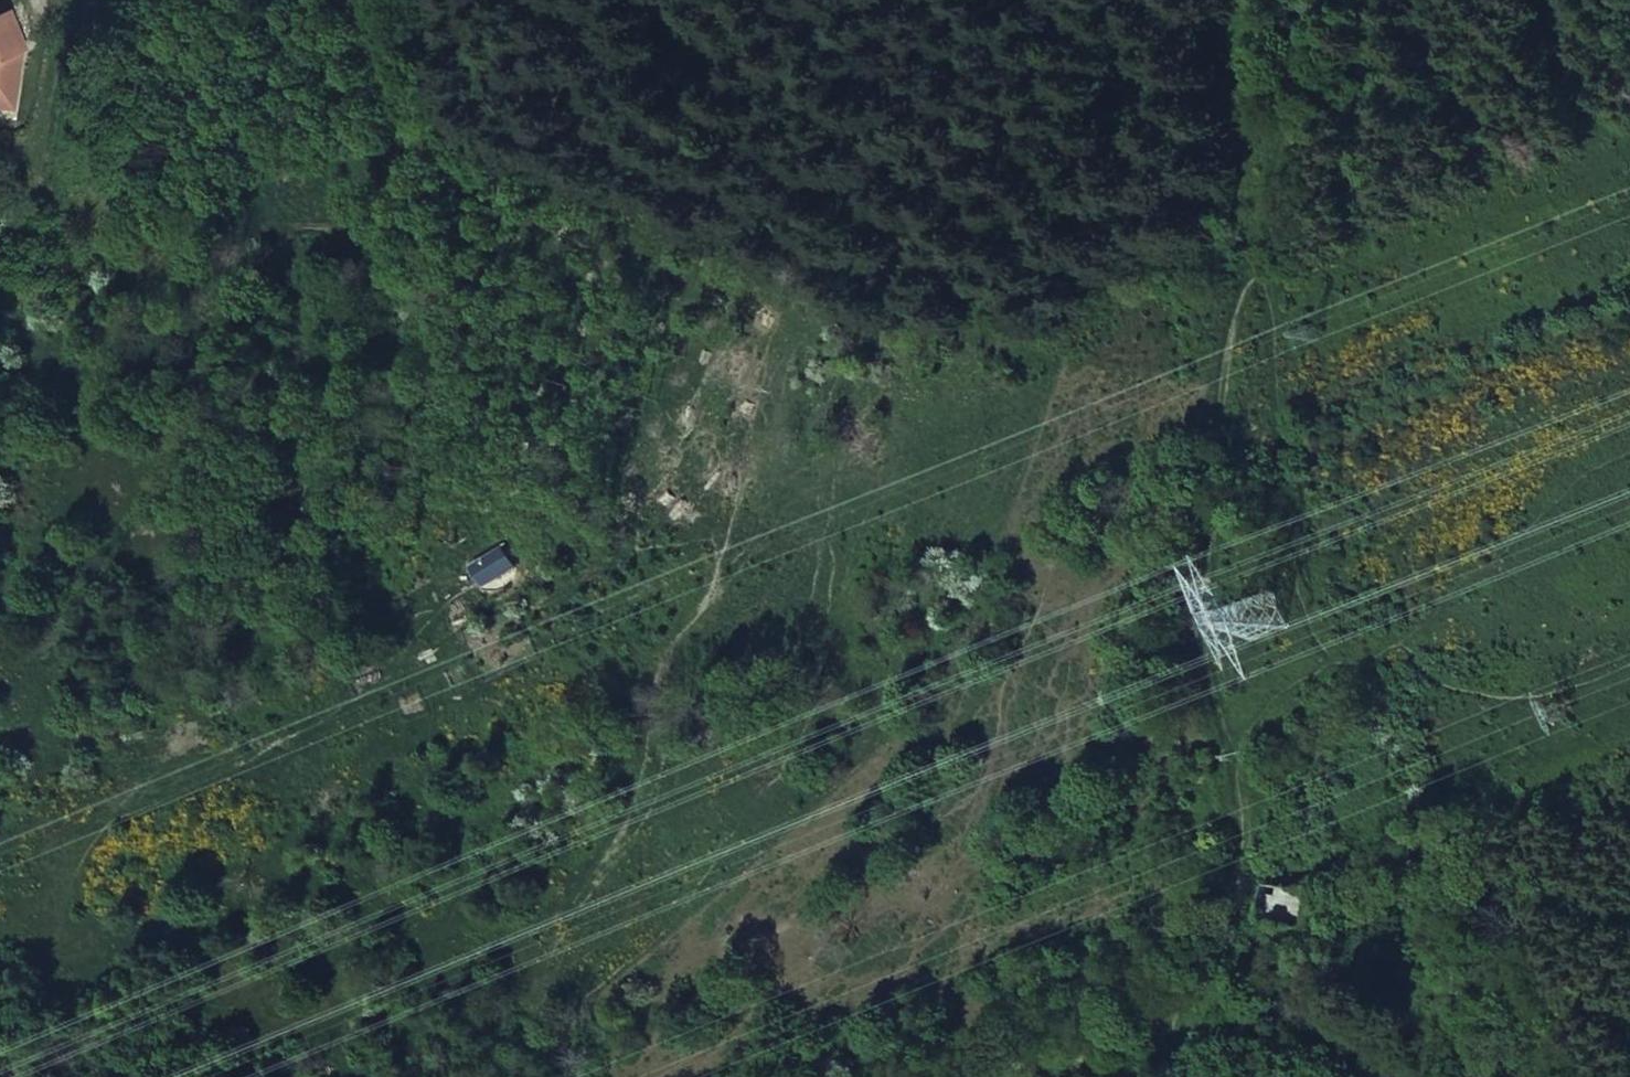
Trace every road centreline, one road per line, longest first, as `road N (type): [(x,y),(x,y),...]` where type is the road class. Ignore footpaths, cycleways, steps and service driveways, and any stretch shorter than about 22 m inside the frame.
road 1 (track): [(1313,0),(1289,136),(1224,358),(1206,618),(1226,747)]
road 2 (track): [(1034,1076),(1107,1042),(1200,977),(1245,868),(1241,794),(1226,747)]

